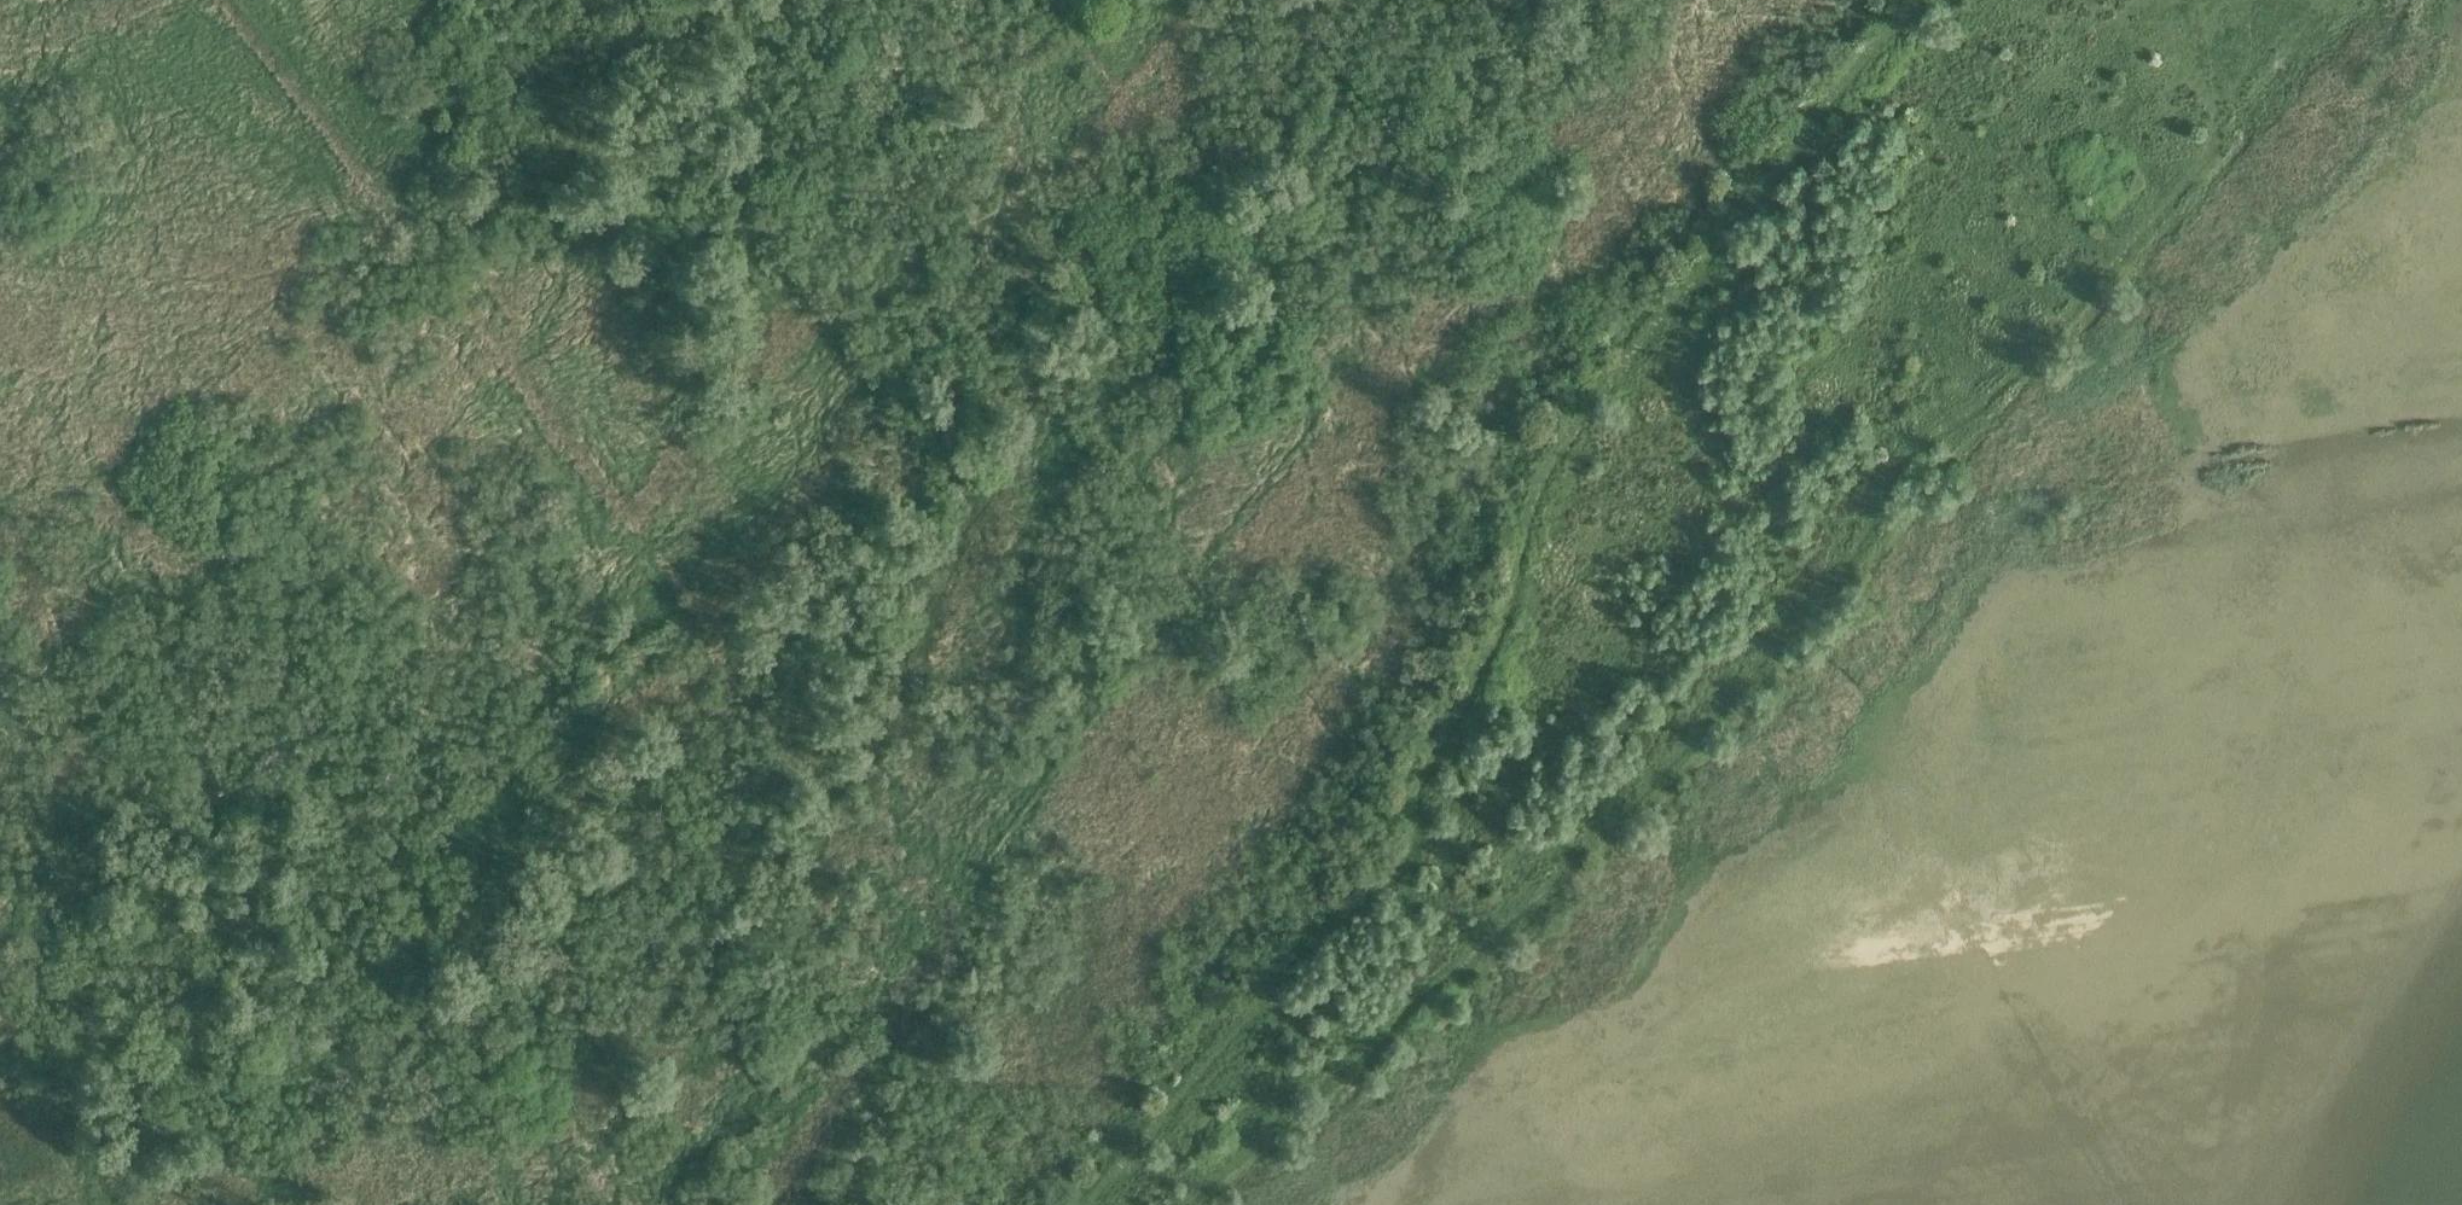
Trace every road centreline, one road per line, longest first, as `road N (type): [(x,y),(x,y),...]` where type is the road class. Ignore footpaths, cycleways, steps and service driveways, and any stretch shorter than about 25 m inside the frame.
road 1 (track): [(1925,0),(1816,116),(1540,485),(1506,619),(1416,794),(1415,843),(1403,869),(1320,935),(1090,1204)]

